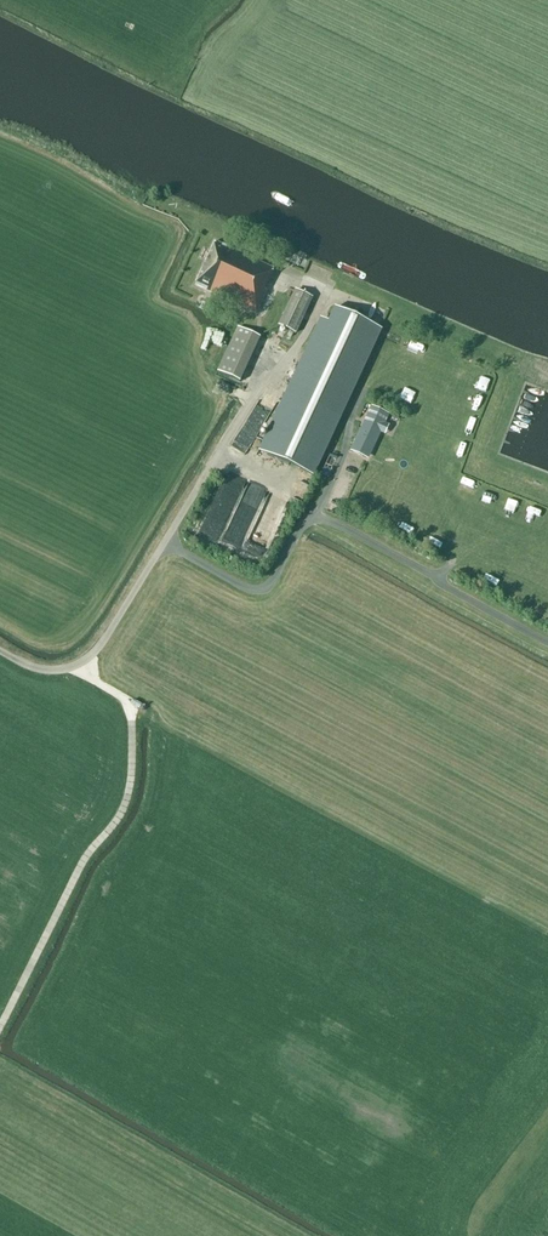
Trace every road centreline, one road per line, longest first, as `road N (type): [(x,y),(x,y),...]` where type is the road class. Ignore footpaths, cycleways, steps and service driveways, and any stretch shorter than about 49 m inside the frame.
road 1 (track): [(84,660),(92,676),(134,703),(125,800),(87,853),(0,1023)]
road 2 (unclassified): [(0,651),(37,668),(84,660),(164,541)]

